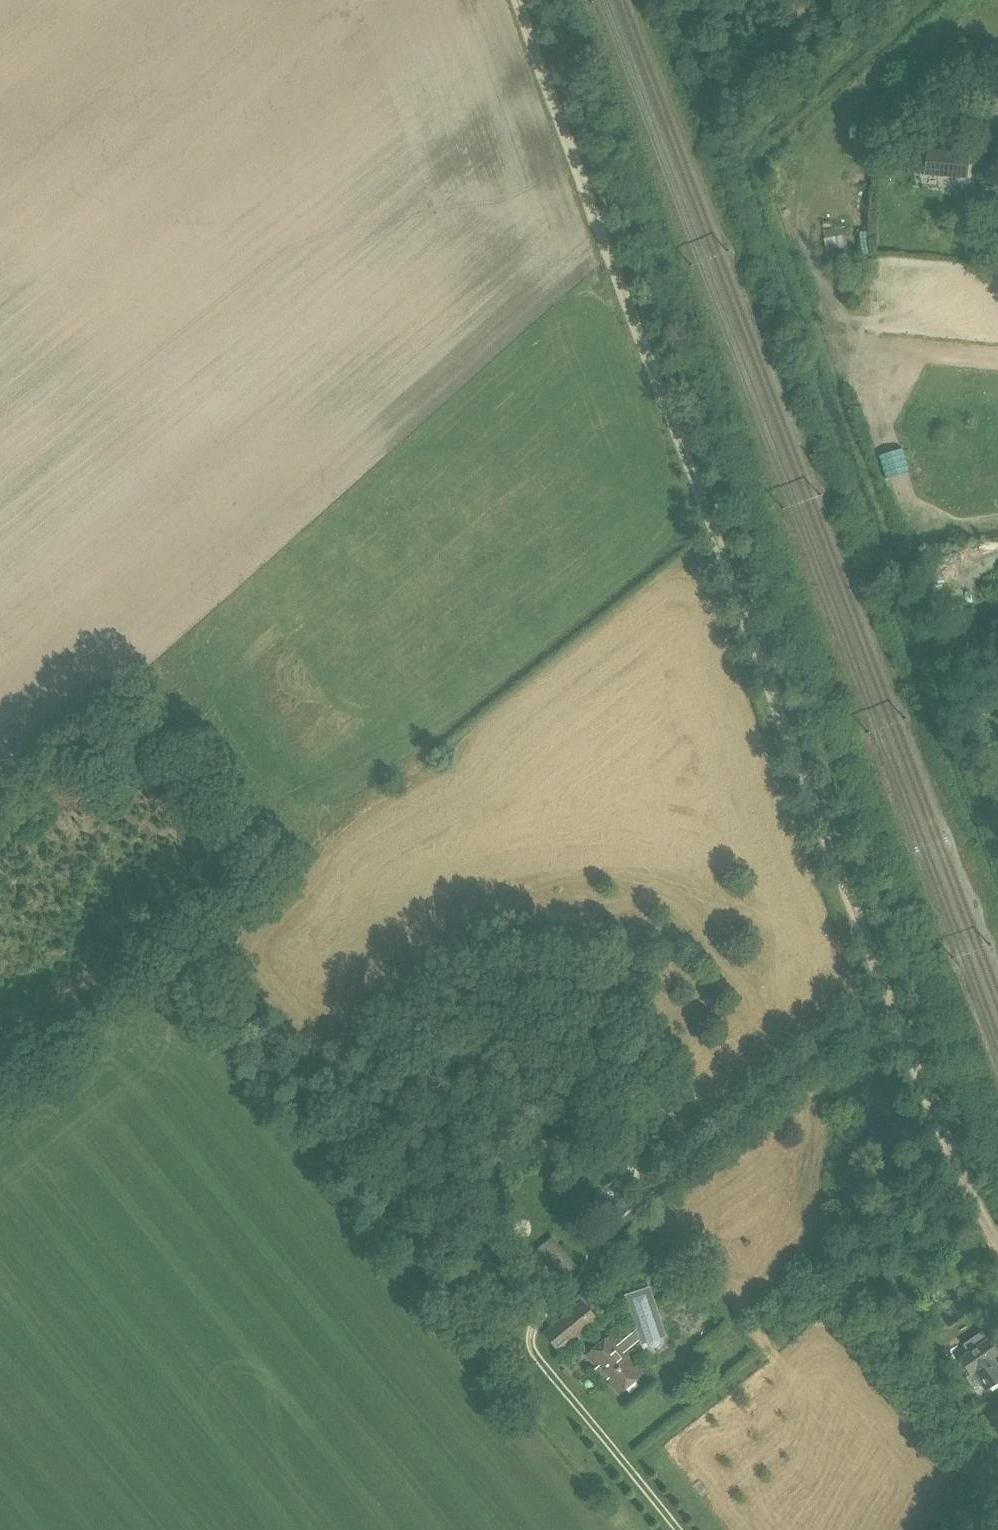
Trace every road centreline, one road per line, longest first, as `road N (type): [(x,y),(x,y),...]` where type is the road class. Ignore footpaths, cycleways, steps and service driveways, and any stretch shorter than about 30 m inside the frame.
road 1 (track): [(997,1248),(925,1103),(520,0)]
road 2 (track): [(885,995),(603,1226),(586,1272),(534,1316),(535,1352),(678,1529)]

